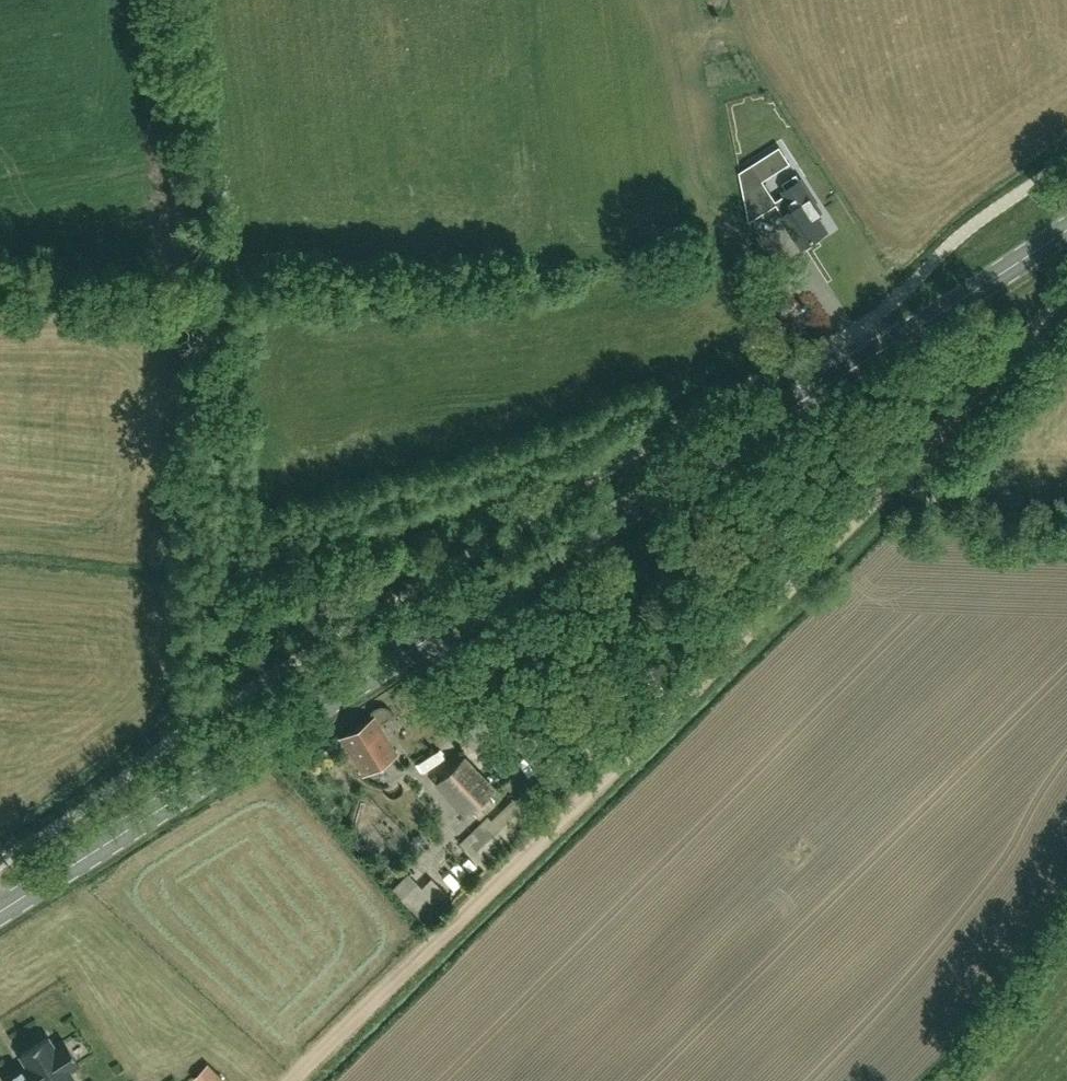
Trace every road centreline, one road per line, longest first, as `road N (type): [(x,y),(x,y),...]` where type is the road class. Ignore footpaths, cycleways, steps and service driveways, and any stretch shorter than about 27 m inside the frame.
road 1 (secondary): [(0,911),(1066,230)]
road 2 (track): [(291,1080),(717,660),(1066,293)]

